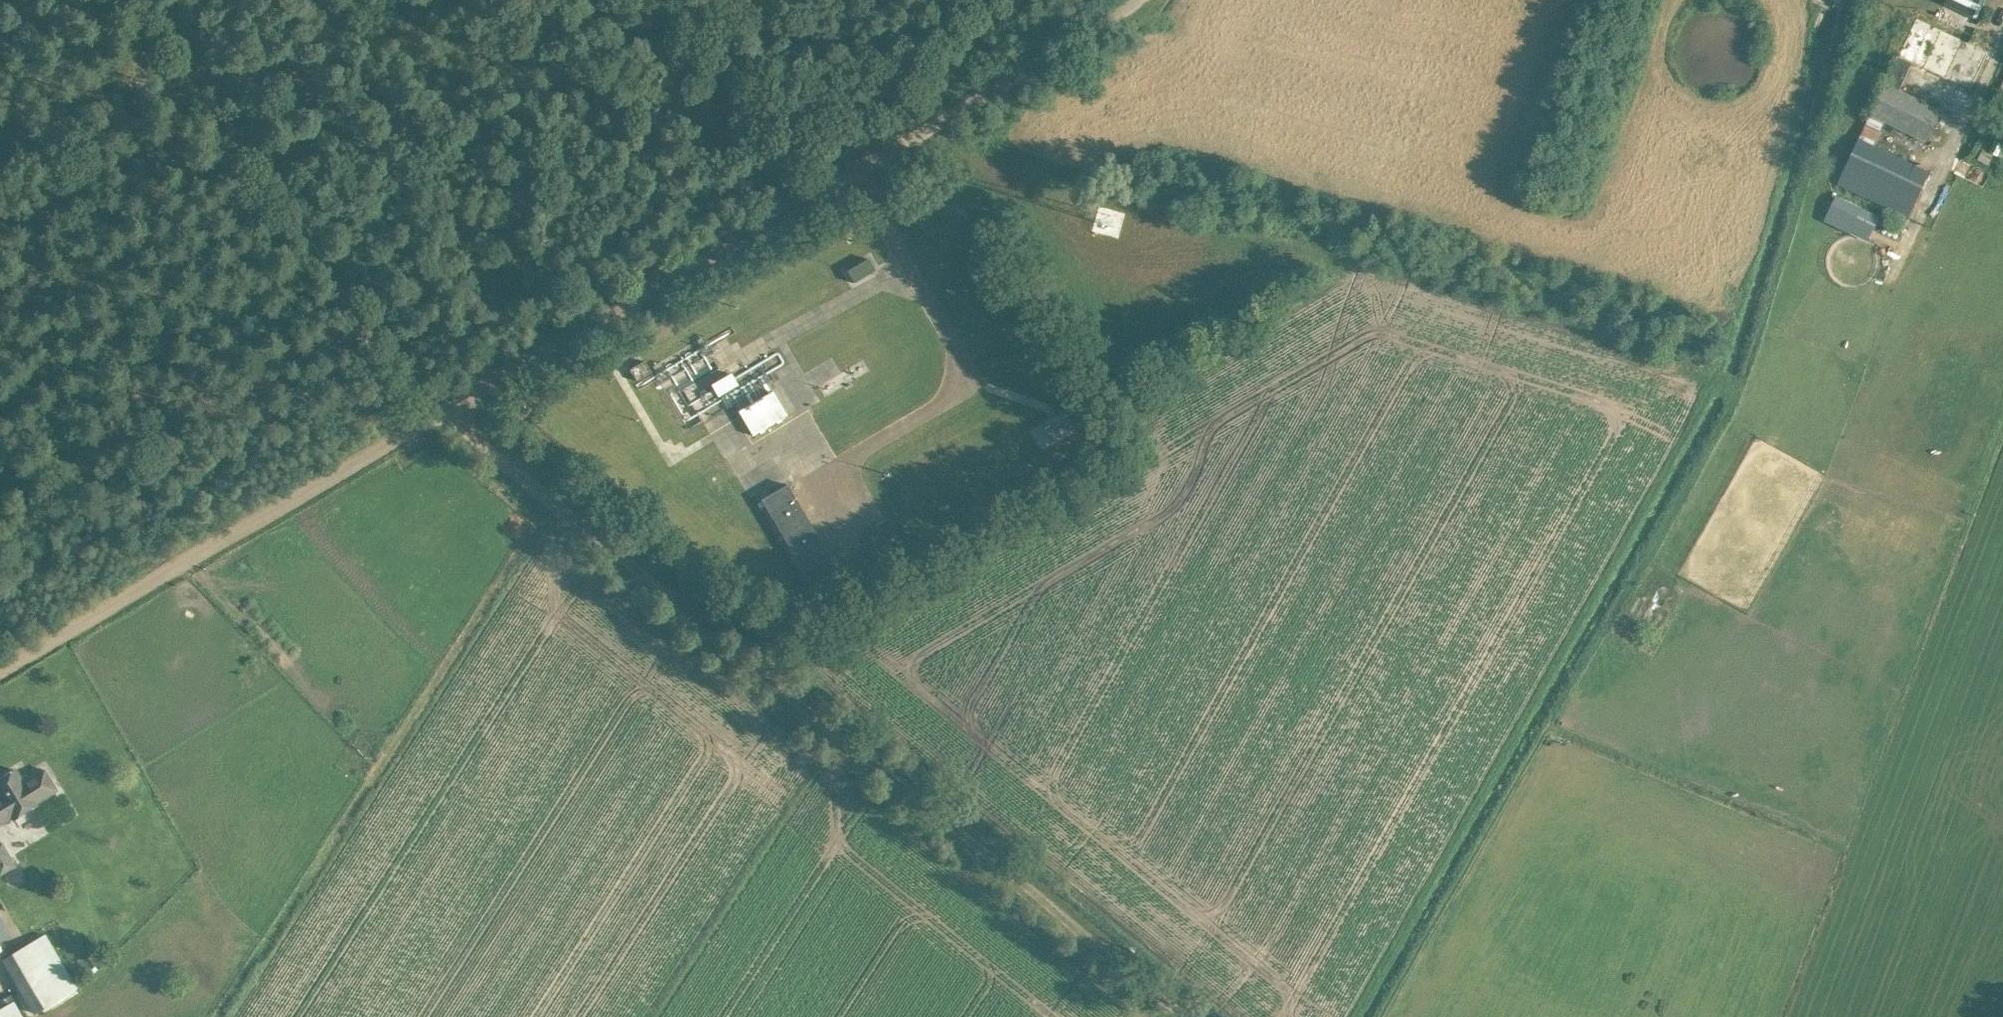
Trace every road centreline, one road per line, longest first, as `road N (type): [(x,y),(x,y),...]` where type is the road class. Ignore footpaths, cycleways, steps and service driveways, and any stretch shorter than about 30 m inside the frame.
road 1 (track): [(438,414),(1204,1016)]
road 2 (track): [(438,414),(1141,0)]
road 3 (track): [(0,666),(438,414)]
road 4 (track): [(210,85),(397,368),(438,414)]

